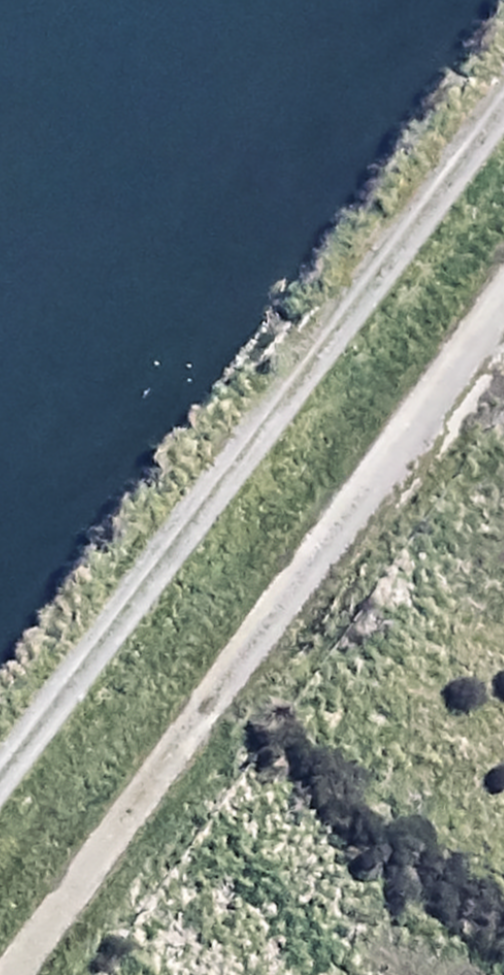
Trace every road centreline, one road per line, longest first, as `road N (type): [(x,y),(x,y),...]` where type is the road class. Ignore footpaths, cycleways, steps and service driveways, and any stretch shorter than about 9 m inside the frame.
road 1 (track): [(503,105),(0,784)]
road 2 (track): [(503,318),(22,974)]

